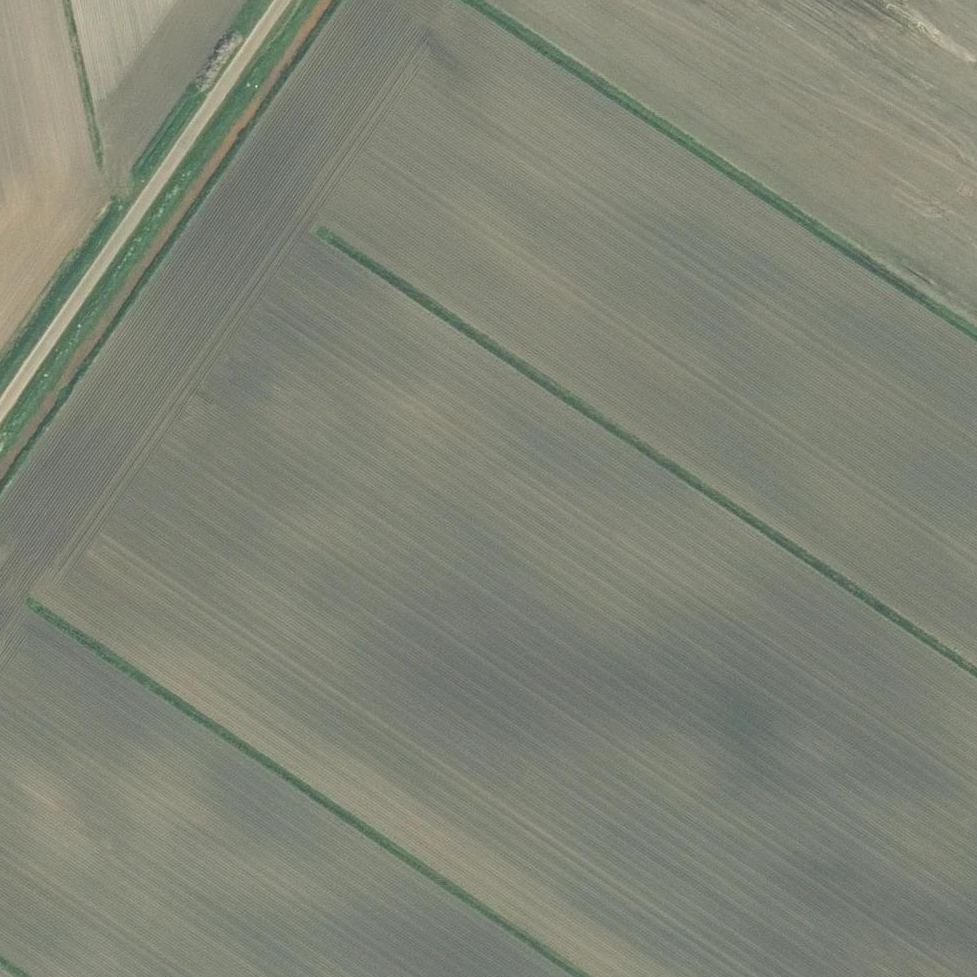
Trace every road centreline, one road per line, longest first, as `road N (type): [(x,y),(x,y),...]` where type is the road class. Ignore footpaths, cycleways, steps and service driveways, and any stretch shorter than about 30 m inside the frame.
road 1 (unclassified): [(0,406),(280,0)]

